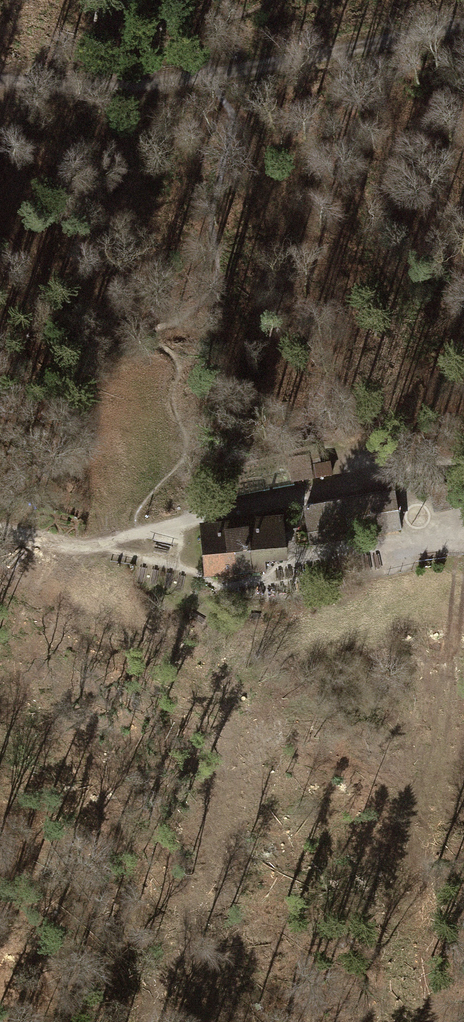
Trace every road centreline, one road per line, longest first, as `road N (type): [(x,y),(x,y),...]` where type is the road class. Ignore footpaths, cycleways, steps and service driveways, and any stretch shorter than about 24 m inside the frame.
road 1 (track): [(0,82),(103,89),(463,26)]
road 2 (track): [(122,539),(463,466)]
road 3 (track): [(0,534),(56,548),(122,539)]

